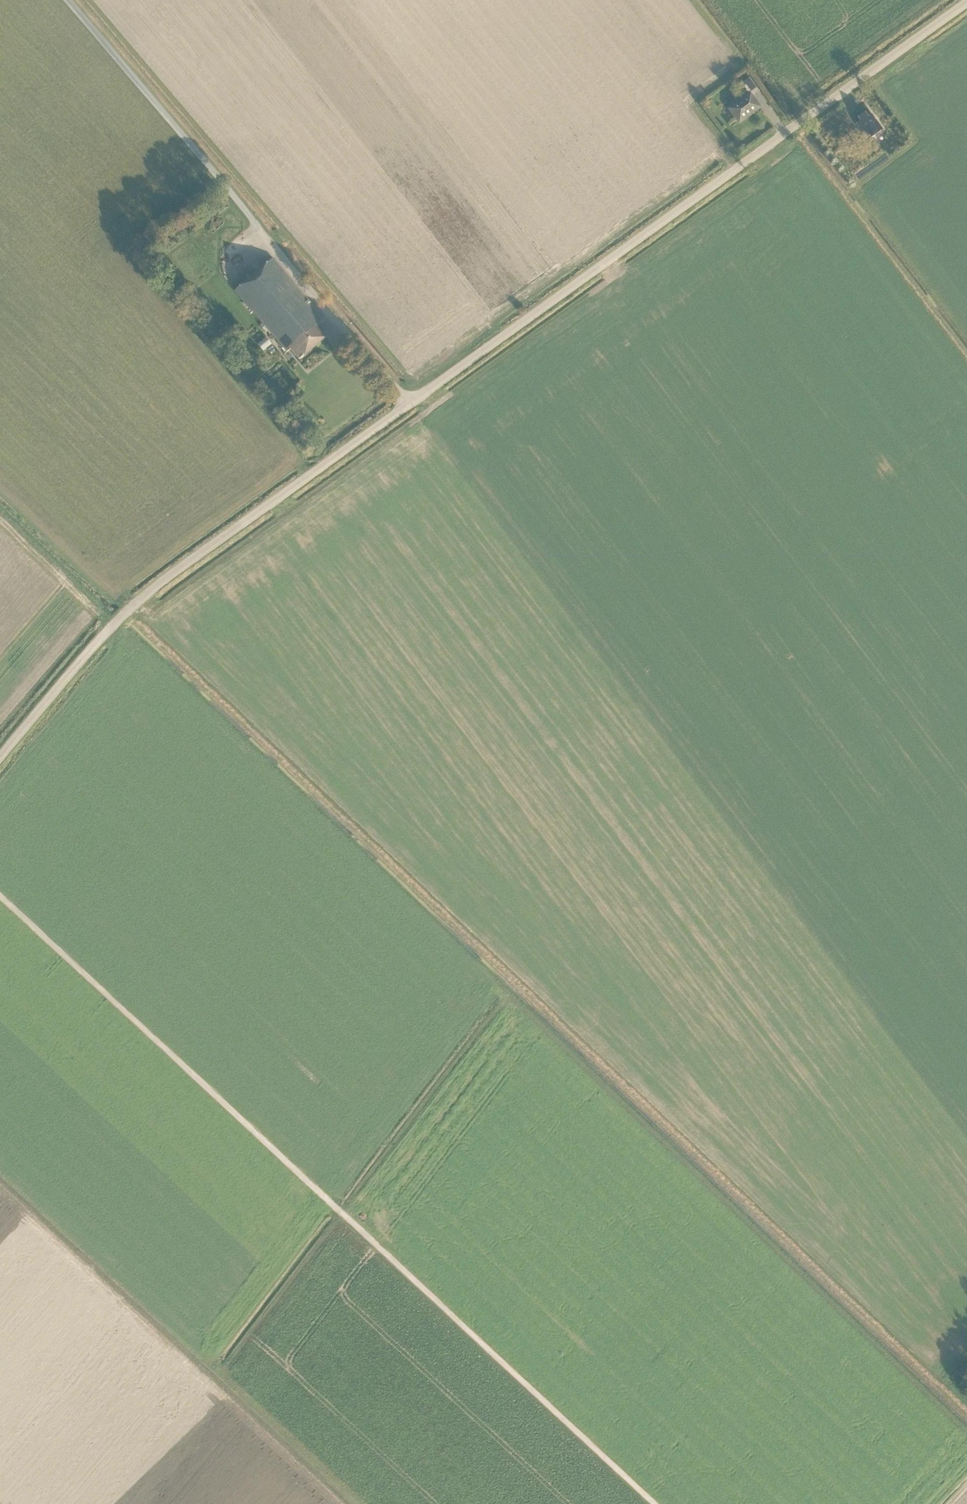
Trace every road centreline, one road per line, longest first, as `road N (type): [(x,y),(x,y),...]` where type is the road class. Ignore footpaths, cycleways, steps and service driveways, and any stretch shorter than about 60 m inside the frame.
road 1 (unclassified): [(0,756),(150,588),(966,2)]

